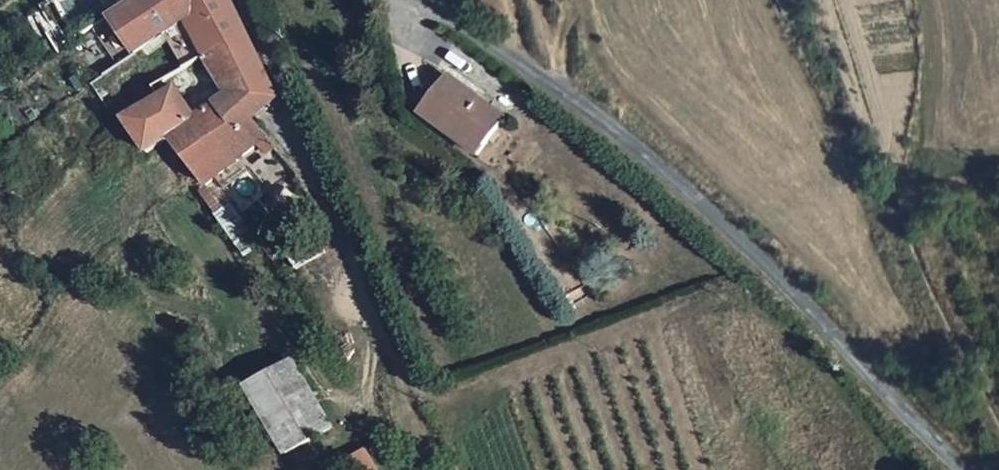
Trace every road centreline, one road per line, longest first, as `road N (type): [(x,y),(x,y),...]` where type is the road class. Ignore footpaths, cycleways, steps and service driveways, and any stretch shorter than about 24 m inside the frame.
road 1 (unclassified): [(964,469),(684,187),(428,0)]
road 2 (track): [(323,186),(375,326),(412,387),(438,469)]
road 3 (residential): [(249,0),(323,186)]

